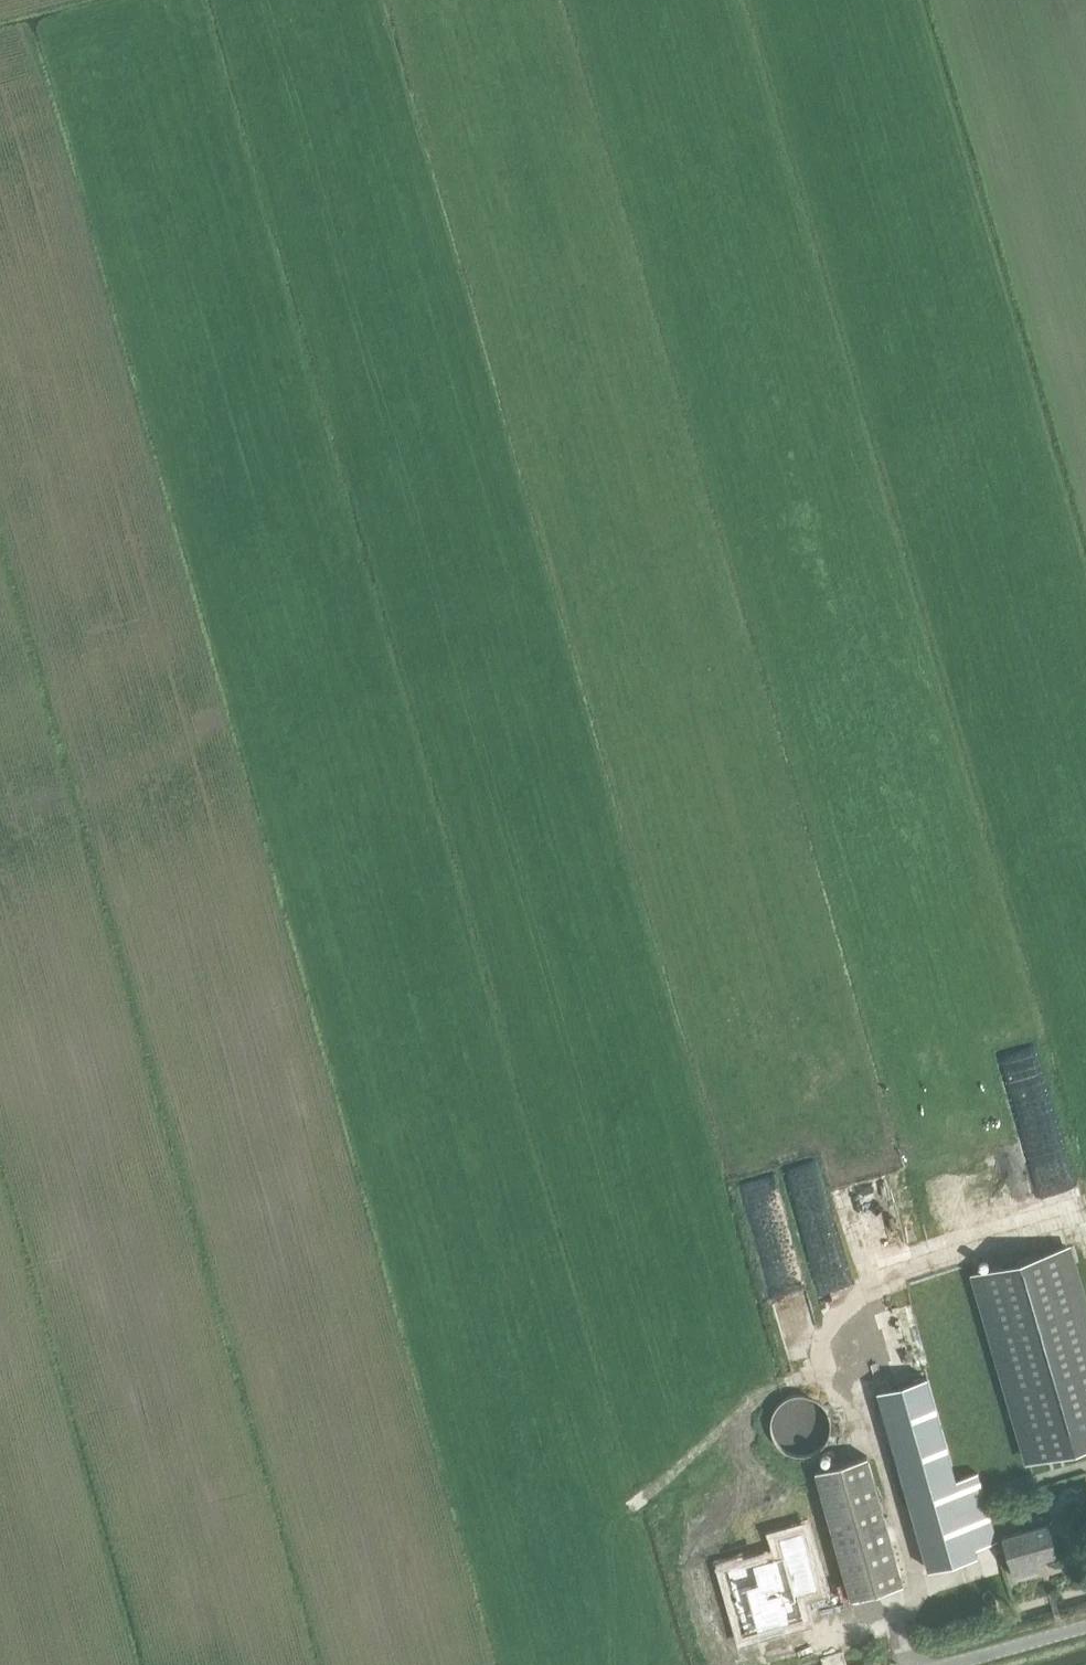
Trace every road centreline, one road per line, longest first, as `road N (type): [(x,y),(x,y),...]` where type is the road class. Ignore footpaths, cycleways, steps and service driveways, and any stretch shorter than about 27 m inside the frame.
road 1 (unclassified): [(946,1664),(1085,1625)]

